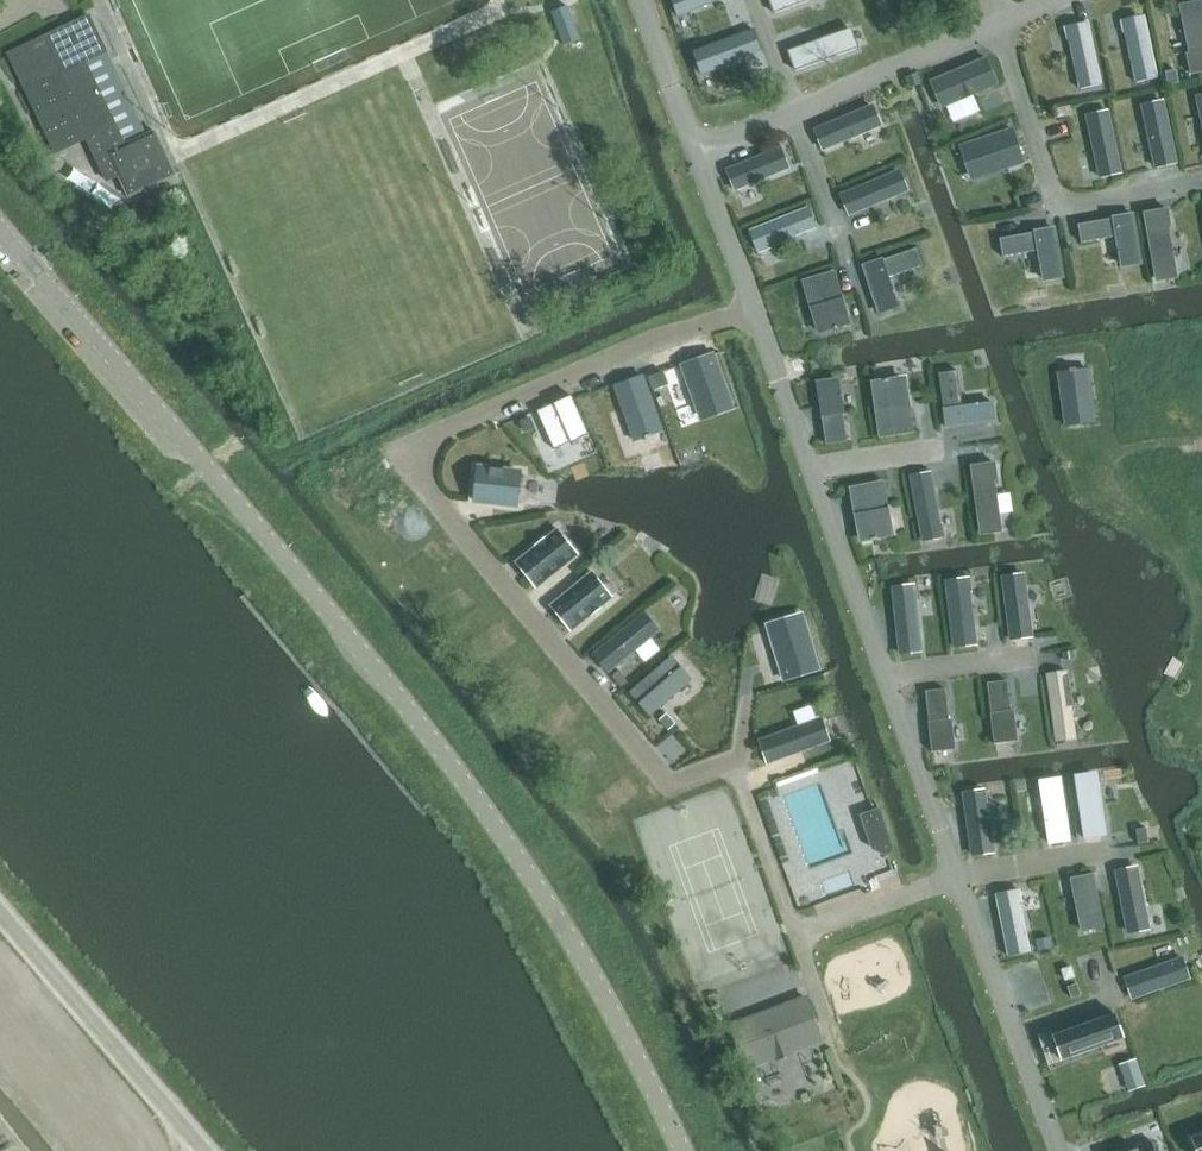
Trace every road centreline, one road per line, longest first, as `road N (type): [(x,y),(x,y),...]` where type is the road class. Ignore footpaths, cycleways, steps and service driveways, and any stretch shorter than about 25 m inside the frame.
road 1 (tertiary): [(682,1150),(564,923),(499,828),(186,437),(0,225)]
road 2 (tertiary): [(209,1150),(0,904)]

